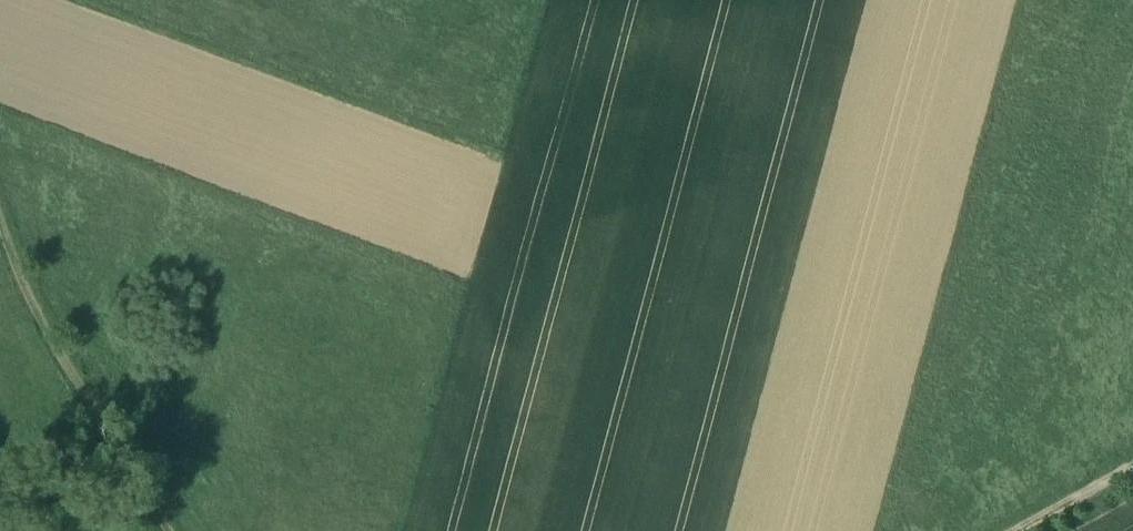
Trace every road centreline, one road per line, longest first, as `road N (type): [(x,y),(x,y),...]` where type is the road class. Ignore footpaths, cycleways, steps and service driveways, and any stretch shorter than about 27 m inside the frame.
road 1 (track): [(174,530),(35,299),(0,184)]

